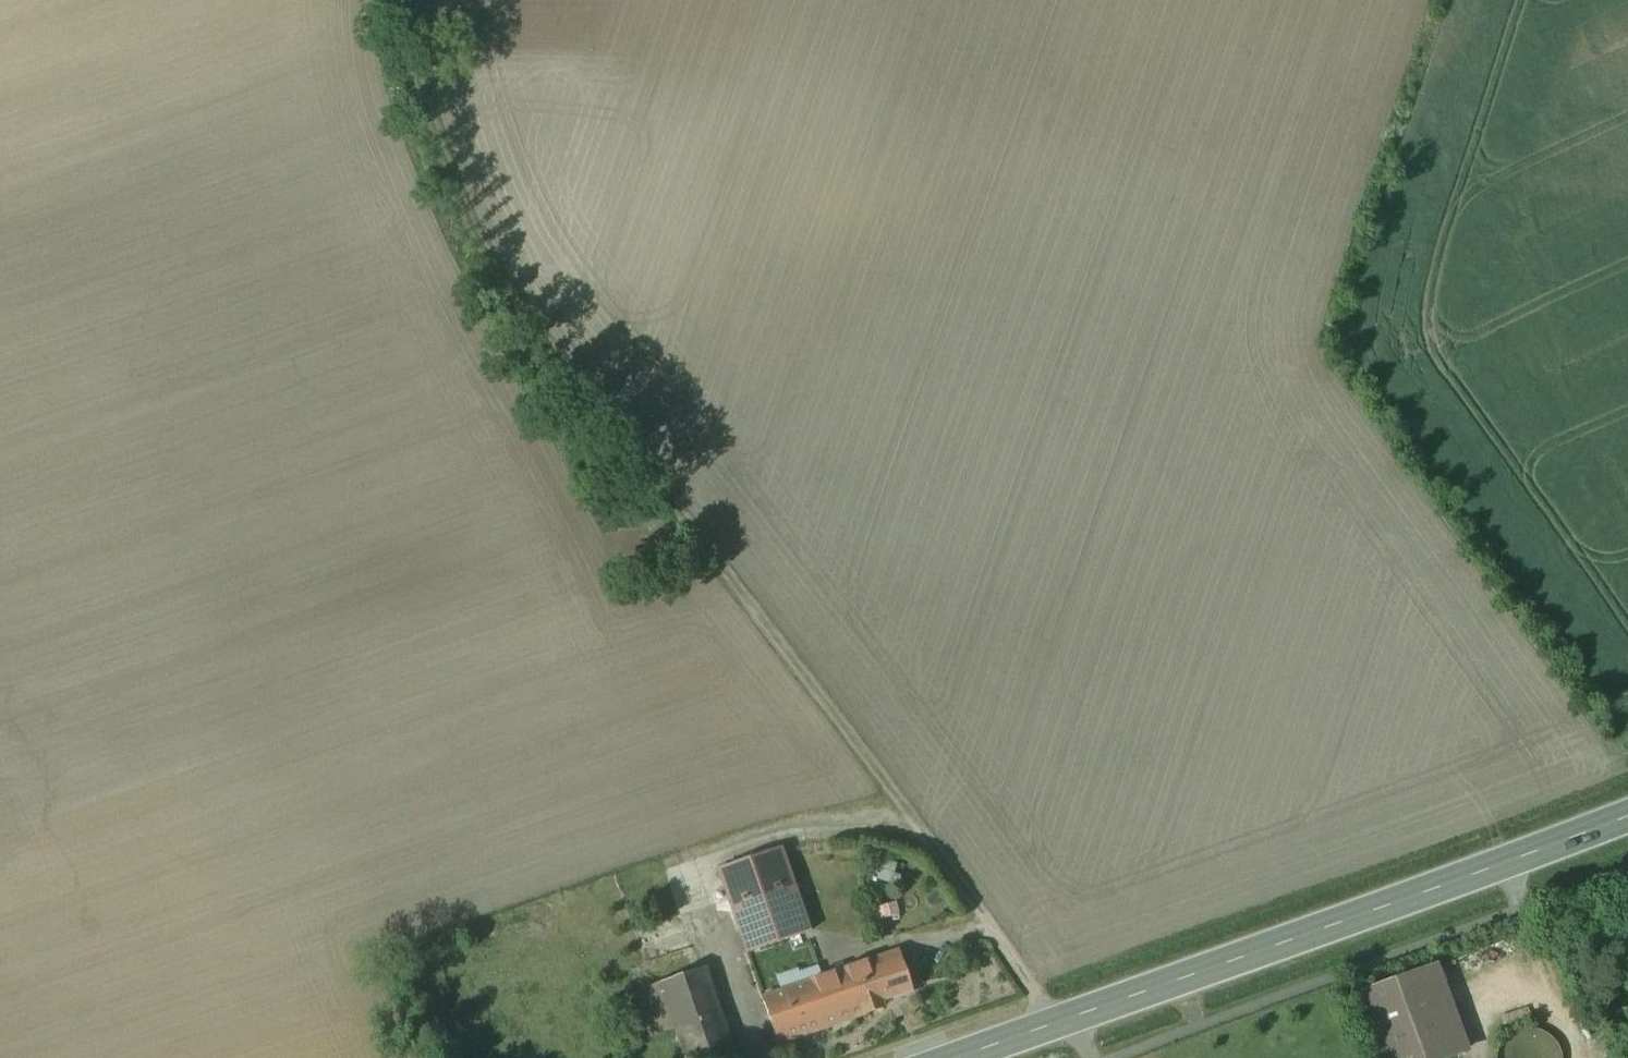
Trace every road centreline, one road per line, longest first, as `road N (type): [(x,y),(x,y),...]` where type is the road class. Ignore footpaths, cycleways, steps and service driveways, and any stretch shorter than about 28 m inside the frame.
road 1 (secondary): [(948,1057),(1627,813)]

